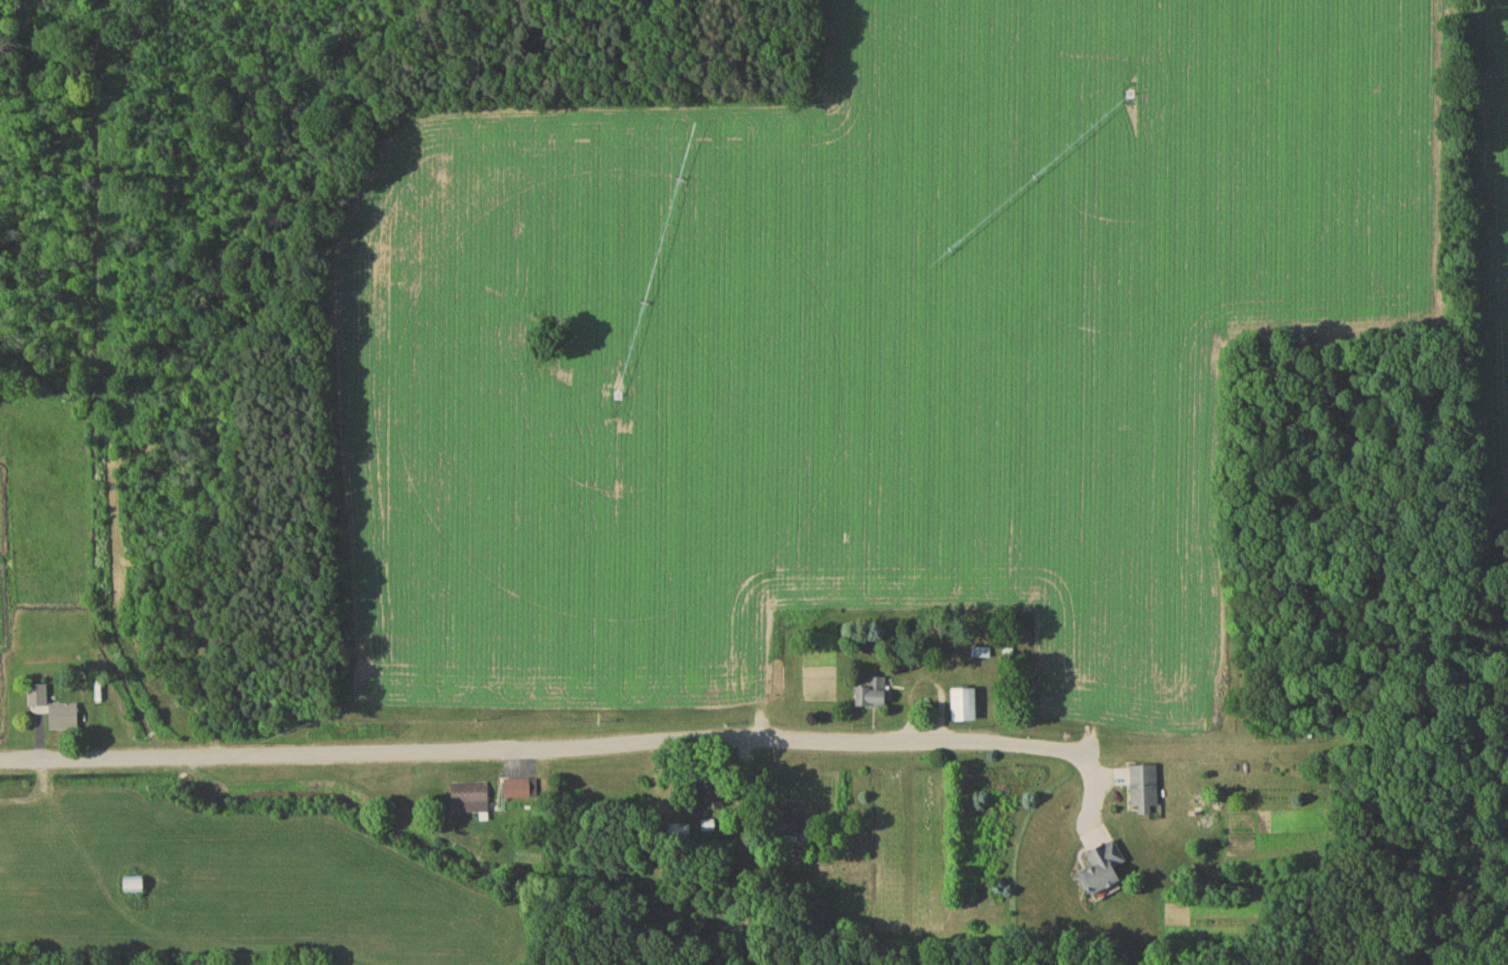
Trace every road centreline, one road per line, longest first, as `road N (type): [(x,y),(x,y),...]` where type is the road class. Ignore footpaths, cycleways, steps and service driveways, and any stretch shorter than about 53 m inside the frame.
road 1 (residential): [(947,739),(0,762)]

